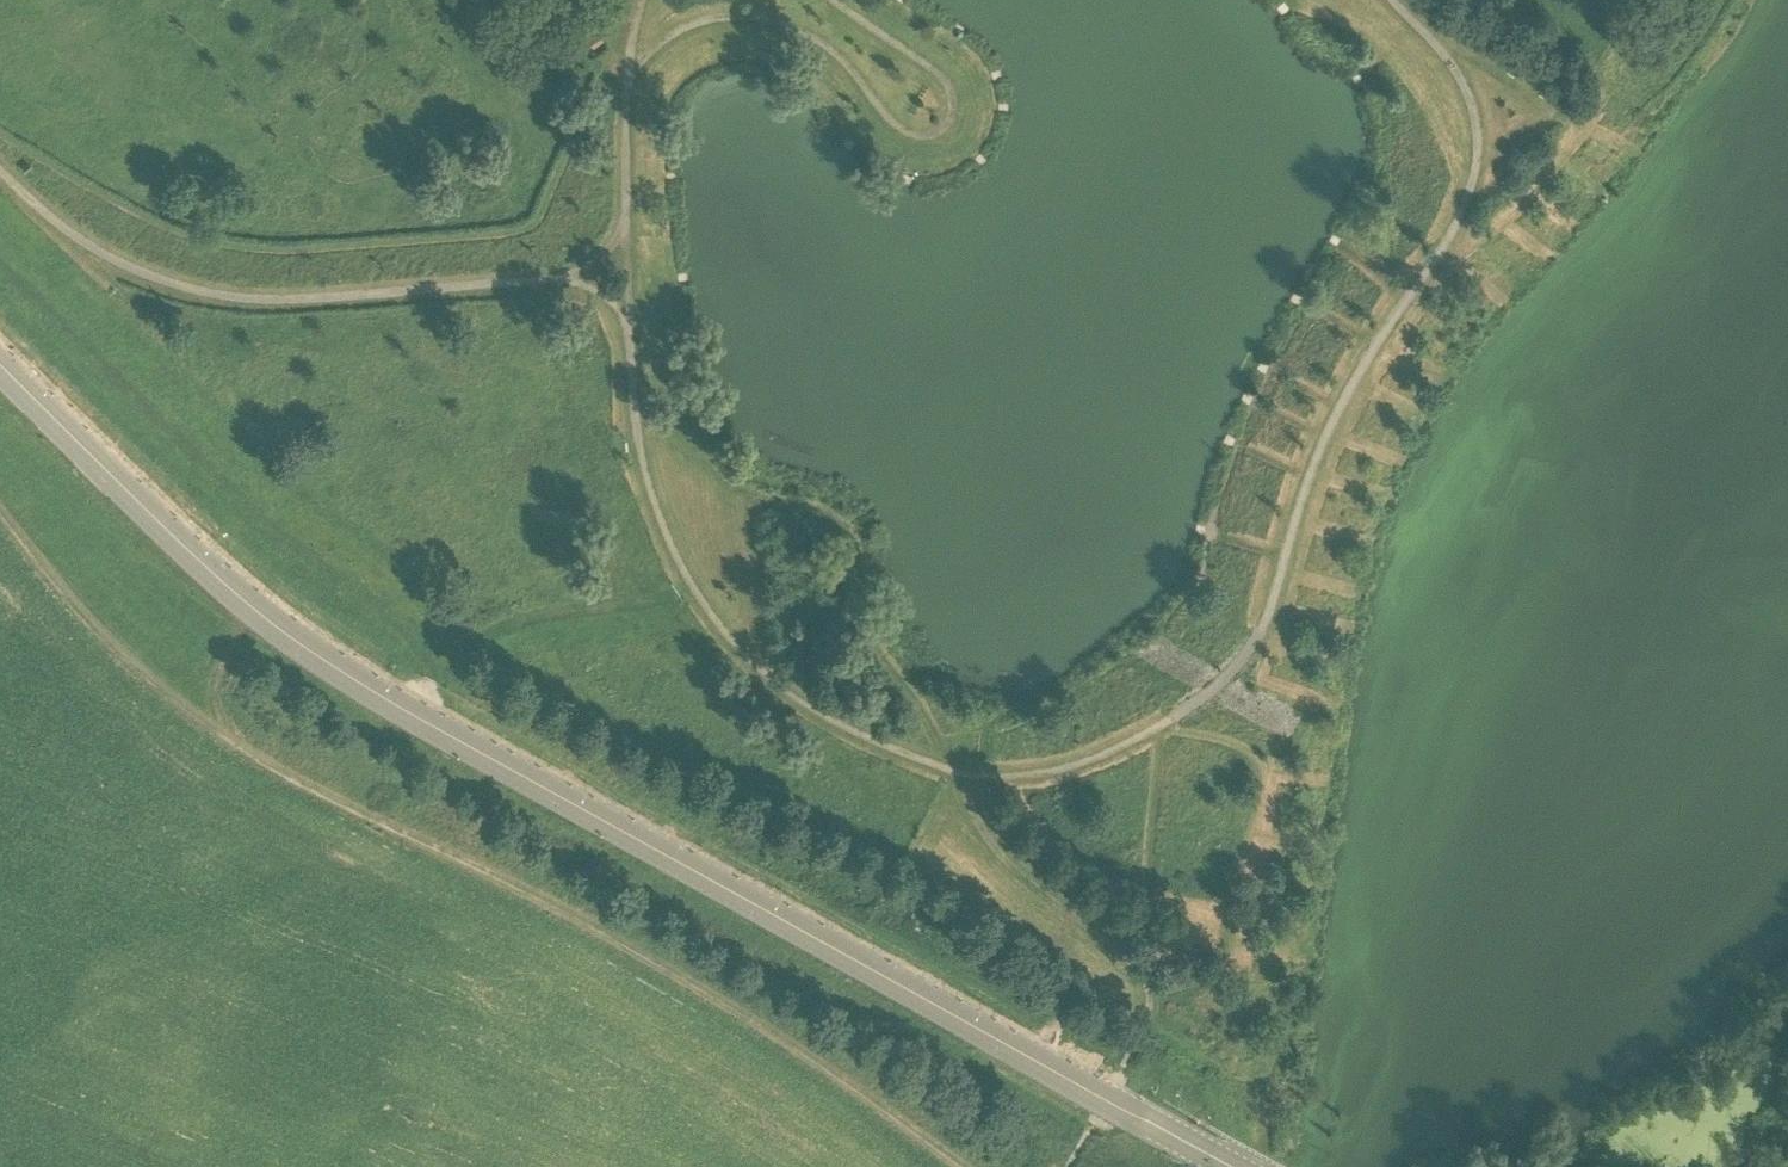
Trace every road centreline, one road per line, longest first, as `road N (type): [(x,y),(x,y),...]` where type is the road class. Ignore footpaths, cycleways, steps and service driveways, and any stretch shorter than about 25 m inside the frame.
road 1 (tertiary): [(1232,1166),(373,688),(252,604),(0,360)]

